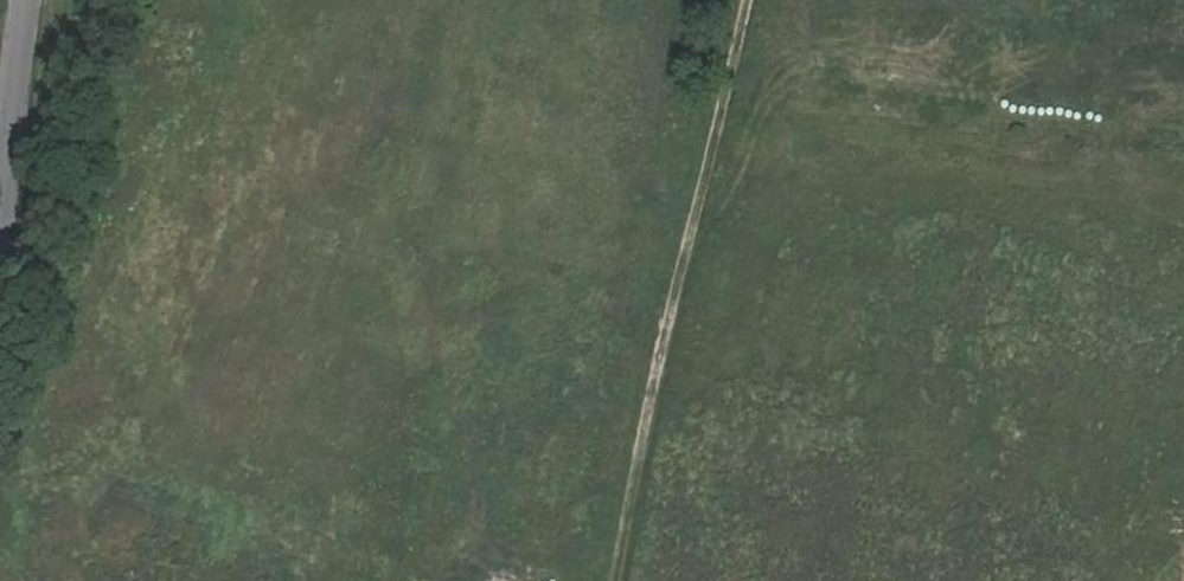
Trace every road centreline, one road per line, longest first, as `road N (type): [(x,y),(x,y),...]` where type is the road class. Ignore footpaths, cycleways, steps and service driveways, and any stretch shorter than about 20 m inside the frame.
road 1 (track): [(750,0),(633,580)]
road 2 (tertiary): [(22,0),(0,195)]

